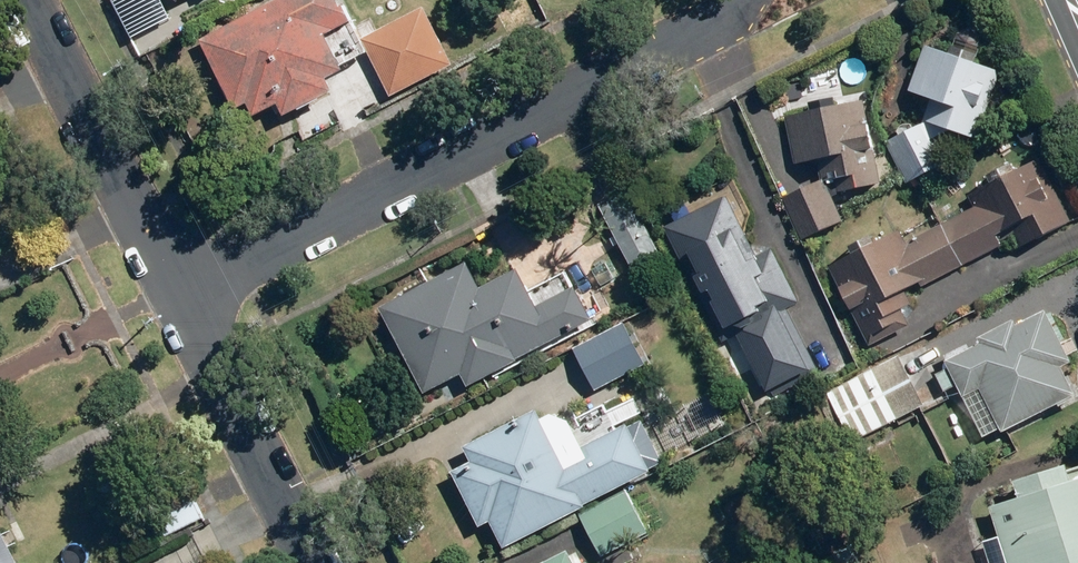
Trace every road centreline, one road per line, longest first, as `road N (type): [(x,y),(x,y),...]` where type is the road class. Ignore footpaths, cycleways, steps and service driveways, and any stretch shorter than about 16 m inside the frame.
road 1 (residential): [(182,293),(760,0)]
road 2 (residential): [(182,293),(37,0)]
road 3 (residential): [(315,562),(182,293)]

